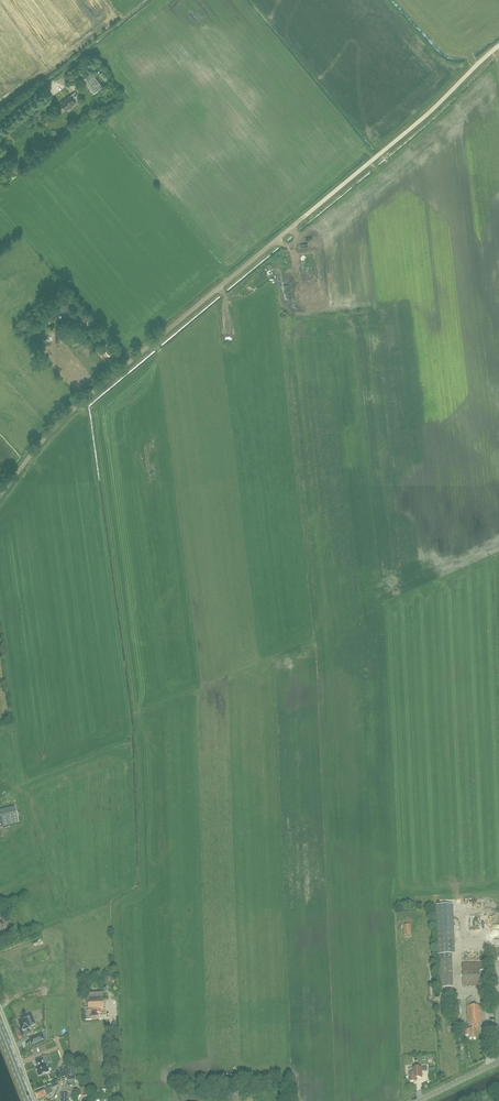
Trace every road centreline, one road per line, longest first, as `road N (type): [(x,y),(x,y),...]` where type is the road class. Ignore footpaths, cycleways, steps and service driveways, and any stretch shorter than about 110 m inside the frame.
road 1 (unclassified): [(0,496),(79,404),(498,46)]

